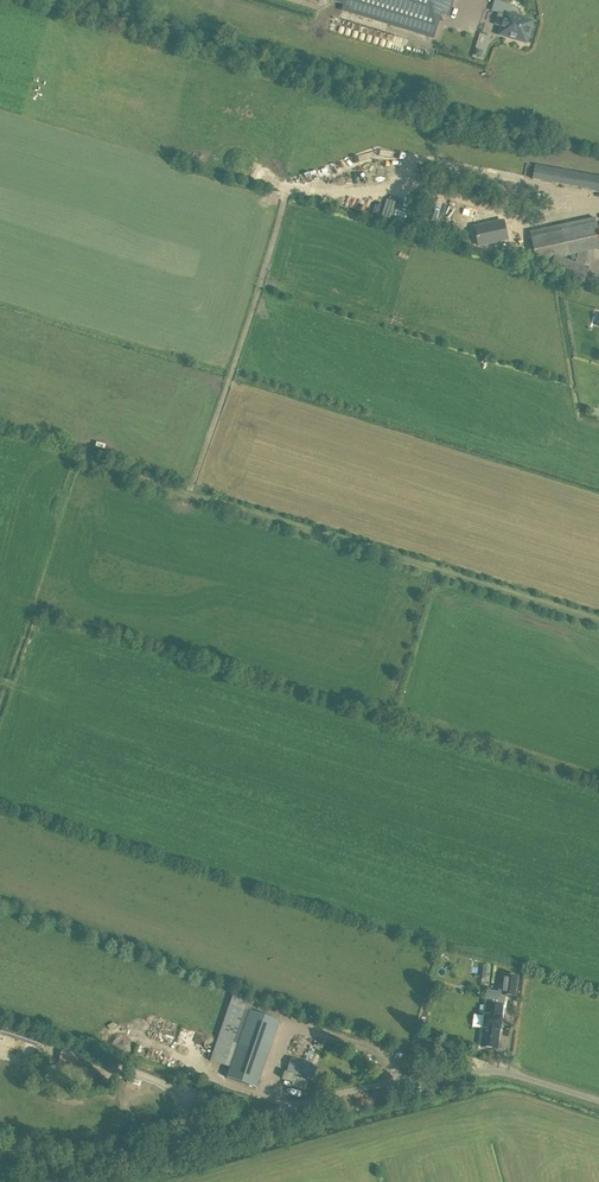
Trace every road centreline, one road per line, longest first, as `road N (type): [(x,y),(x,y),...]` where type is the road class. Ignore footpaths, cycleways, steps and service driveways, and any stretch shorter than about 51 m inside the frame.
road 1 (unclassified): [(456,1071),(598,1101)]

